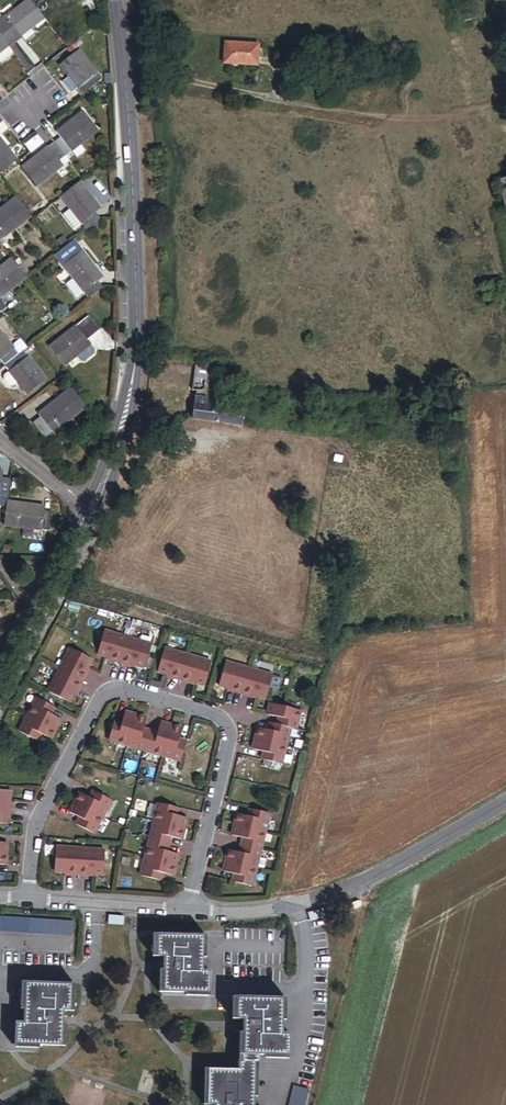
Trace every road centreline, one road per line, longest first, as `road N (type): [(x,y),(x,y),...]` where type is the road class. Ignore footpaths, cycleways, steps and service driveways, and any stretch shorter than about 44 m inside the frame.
road 1 (residential): [(31,897),(35,828),(101,698),(123,691),(218,716),(230,727),(190,908)]
road 2 (tertiary): [(90,512),(118,440),(137,337),(116,0)]
road 3 (tertiary): [(0,683),(90,512)]
road 4 (residential): [(190,908),(262,909),(376,872)]
road 5 (residential): [(31,897),(190,908)]
road 6 (unclassified): [(376,872),(505,800)]

